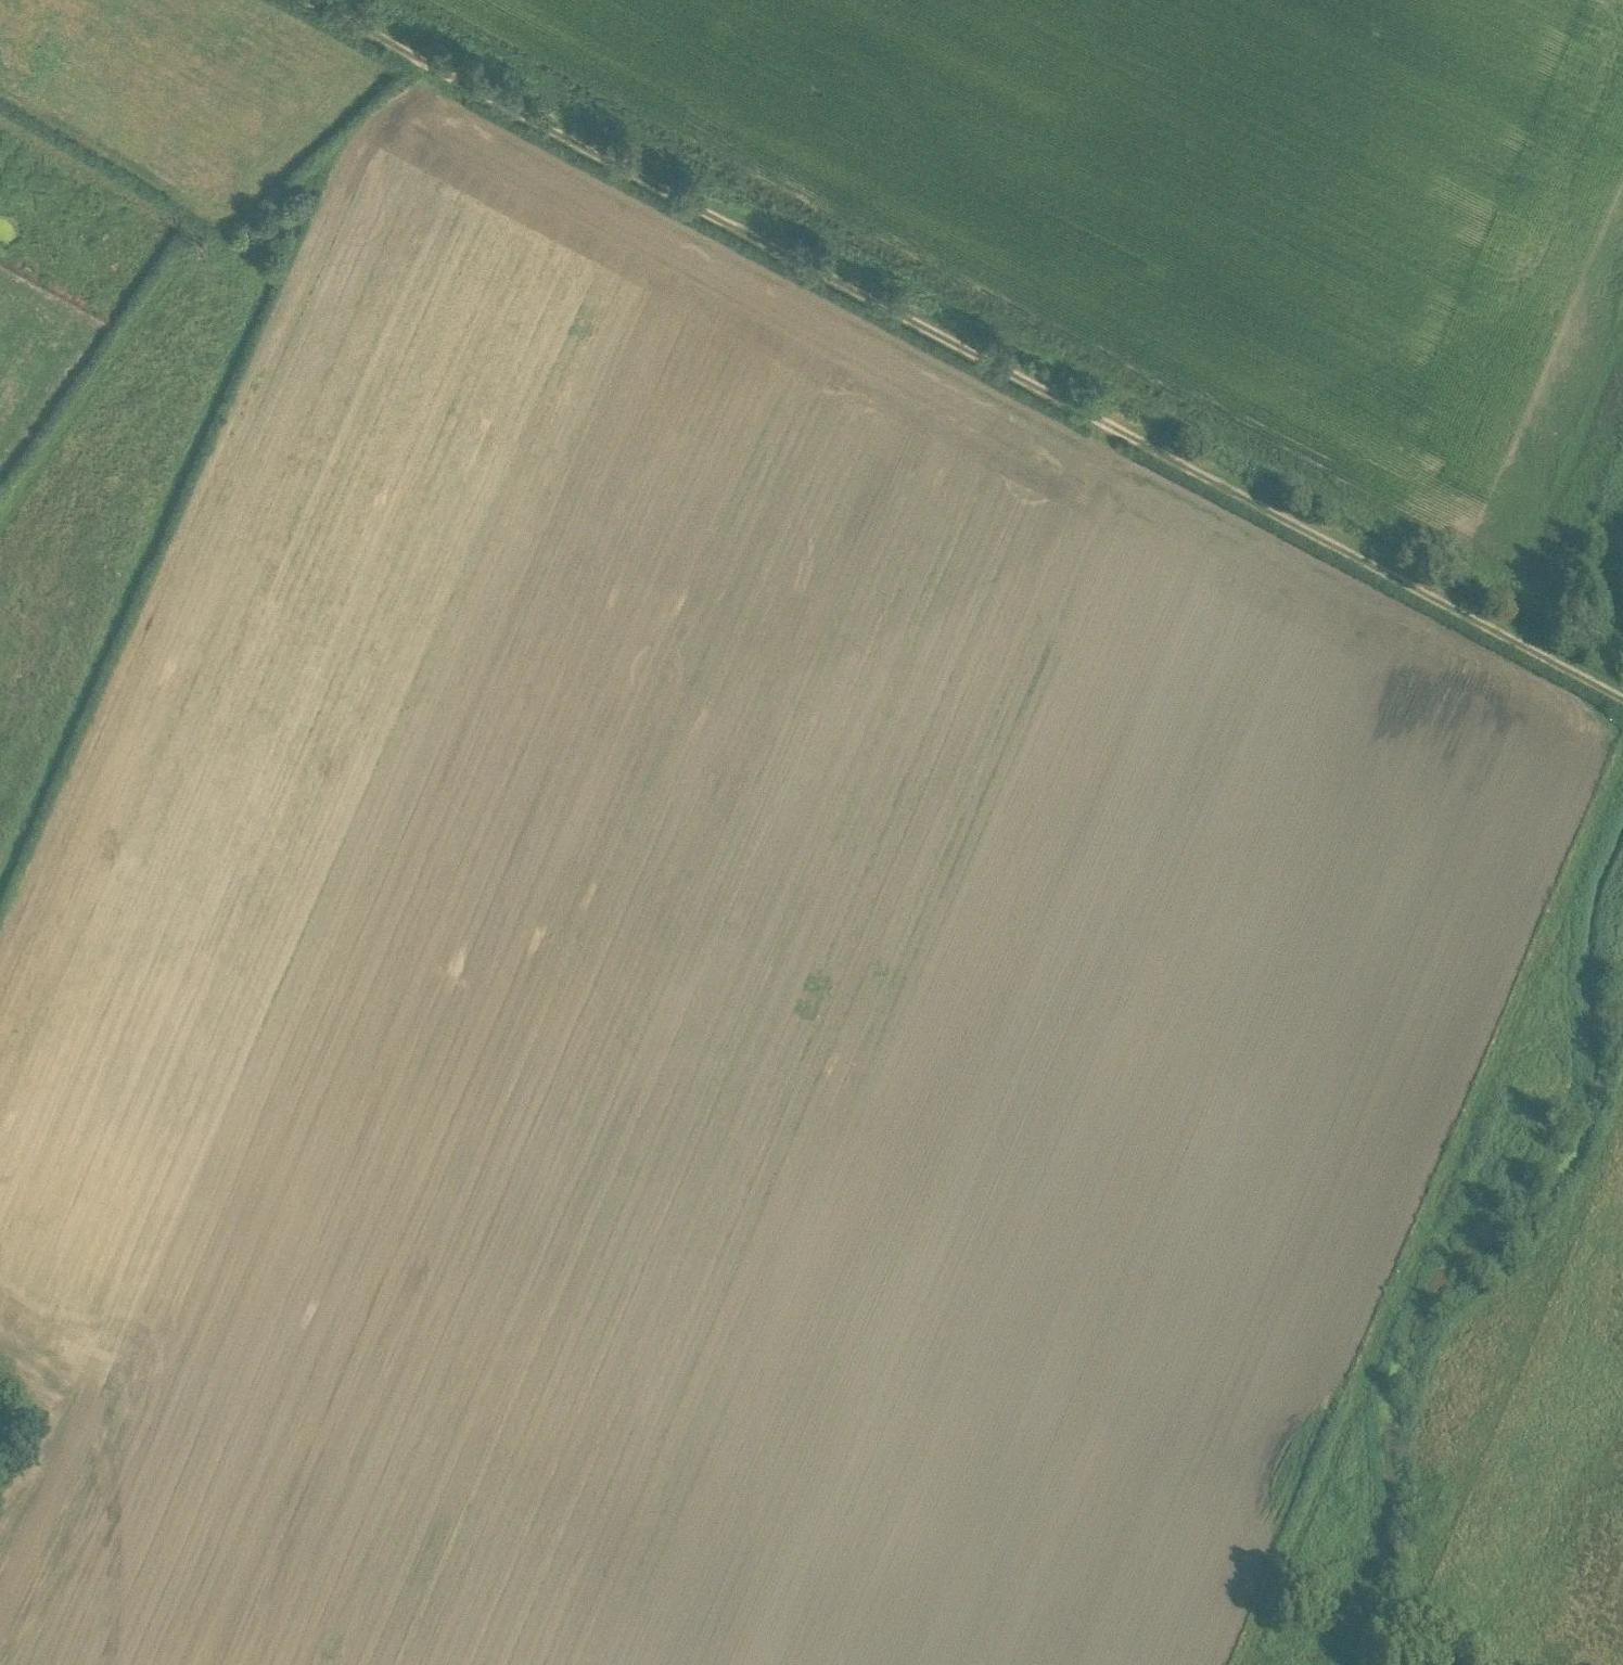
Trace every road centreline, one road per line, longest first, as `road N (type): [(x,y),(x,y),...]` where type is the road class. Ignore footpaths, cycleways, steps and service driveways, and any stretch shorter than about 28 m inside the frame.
road 1 (track): [(1622,701),(290,0)]

